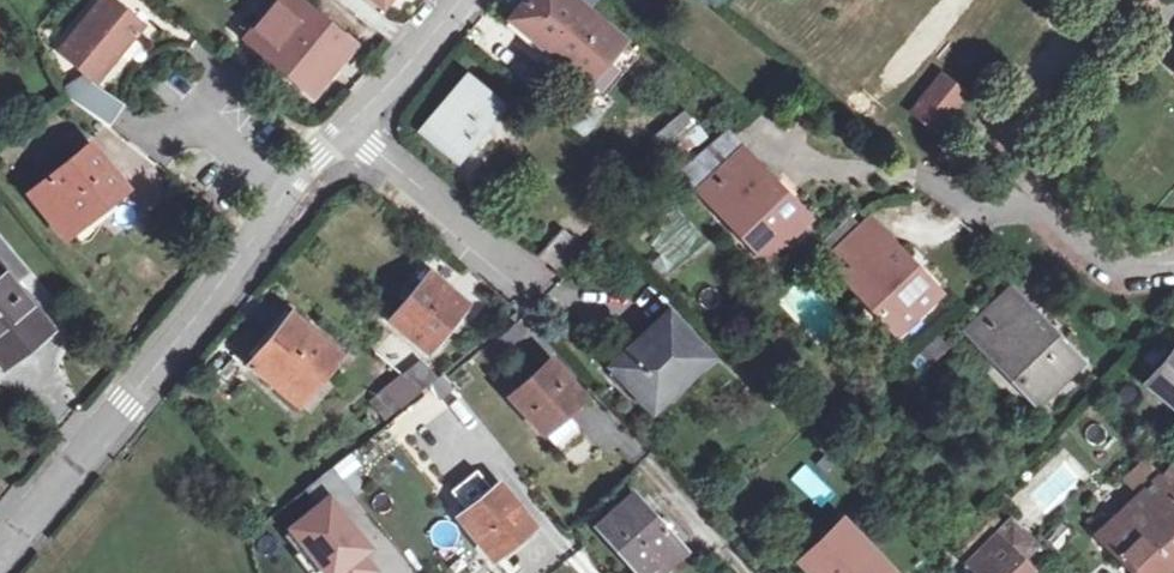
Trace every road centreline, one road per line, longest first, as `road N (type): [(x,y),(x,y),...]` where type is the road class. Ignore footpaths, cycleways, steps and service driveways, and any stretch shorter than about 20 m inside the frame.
road 1 (residential): [(0,558),(348,127)]
road 2 (residential): [(805,164),(907,174),(959,209),(1012,205),(1125,274),(1173,261)]
road 3 (residential): [(348,127),(542,291)]
road 4 (residential): [(589,572),(481,439),(454,444)]
road 5 (residential): [(348,127),(461,0)]

